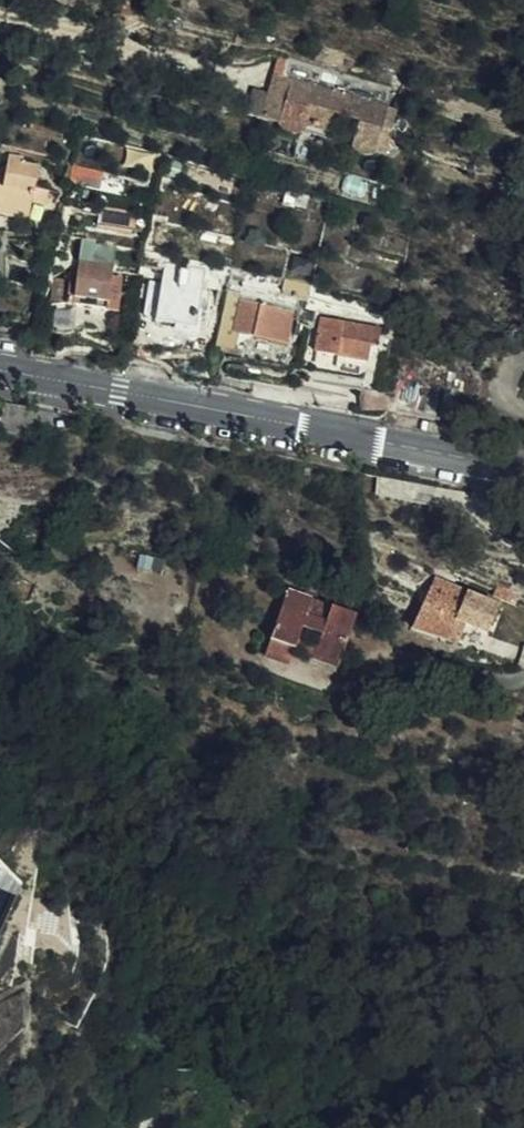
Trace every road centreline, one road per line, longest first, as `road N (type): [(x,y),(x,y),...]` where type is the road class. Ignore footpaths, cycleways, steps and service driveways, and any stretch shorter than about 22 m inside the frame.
road 1 (secondary): [(0,368),(523,470)]

